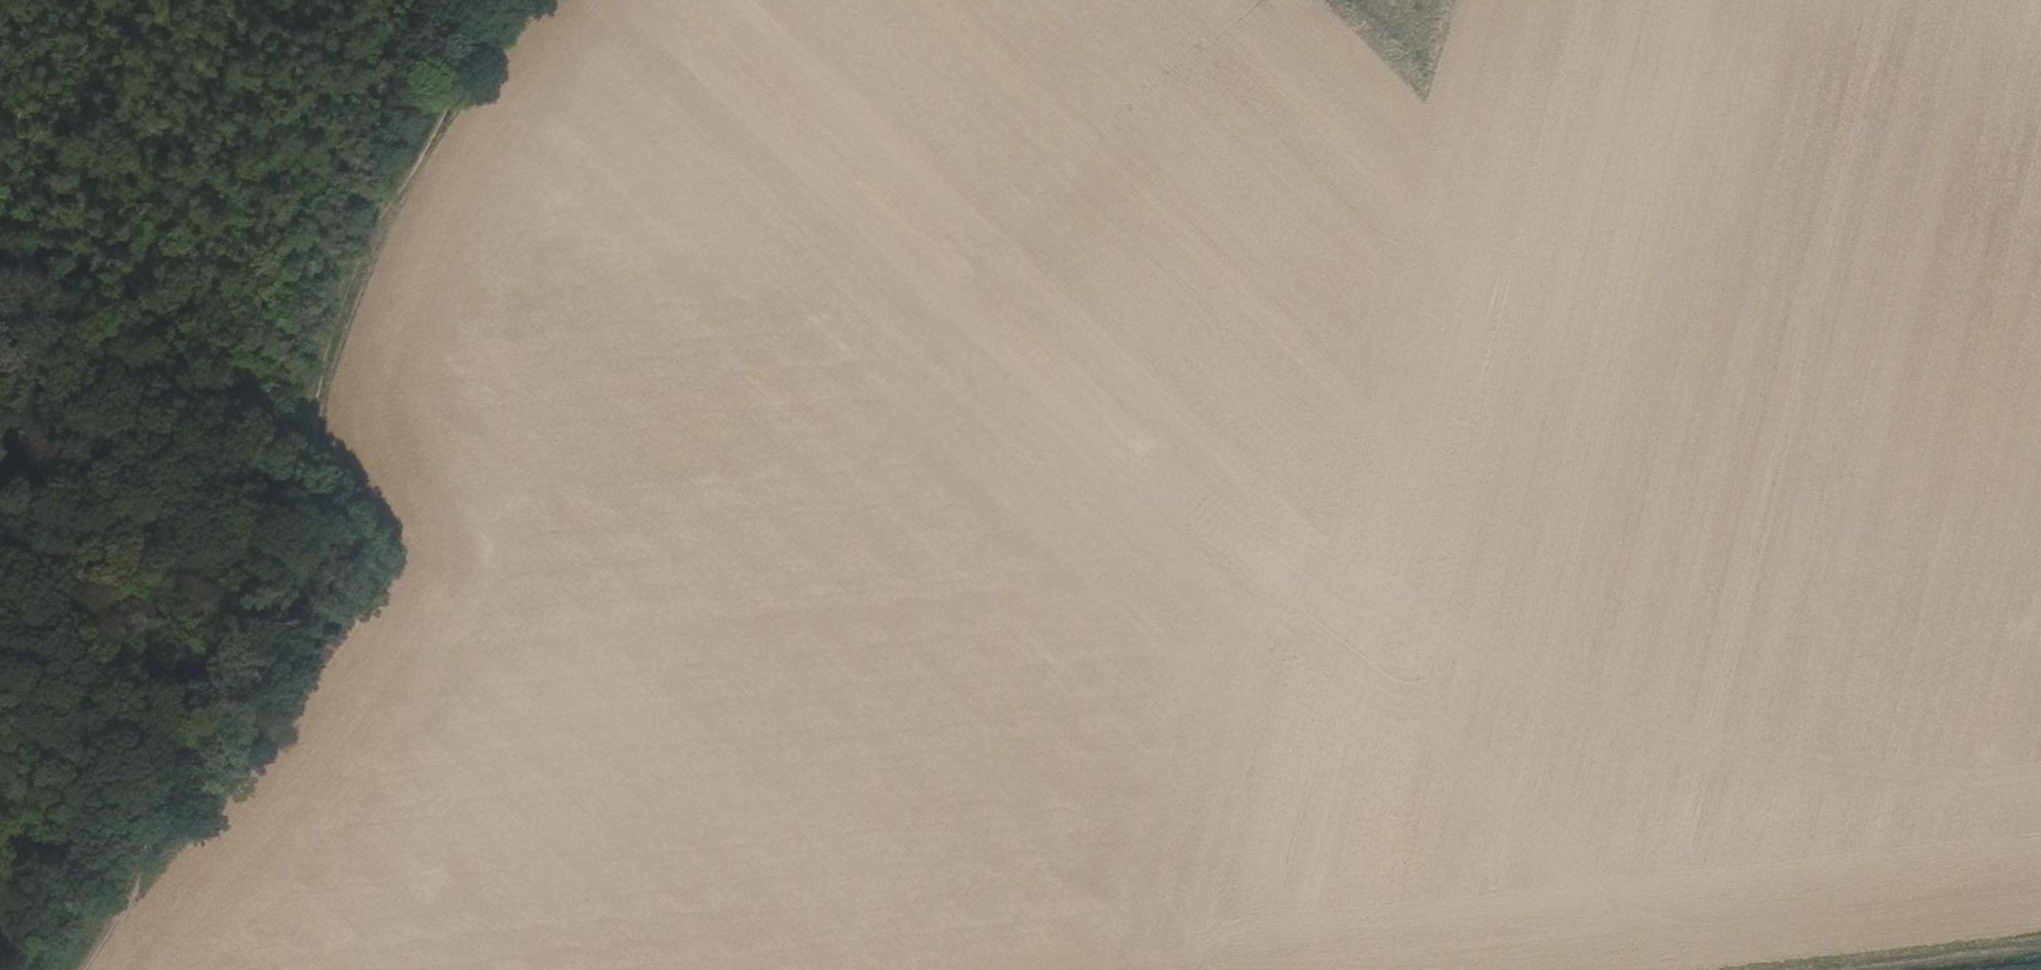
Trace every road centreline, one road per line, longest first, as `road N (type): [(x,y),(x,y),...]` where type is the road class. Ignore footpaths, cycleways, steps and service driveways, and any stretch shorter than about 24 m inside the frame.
road 1 (track): [(92,969),(156,779),(463,65),(511,0)]
road 2 (track): [(1885,969),(2040,952)]

